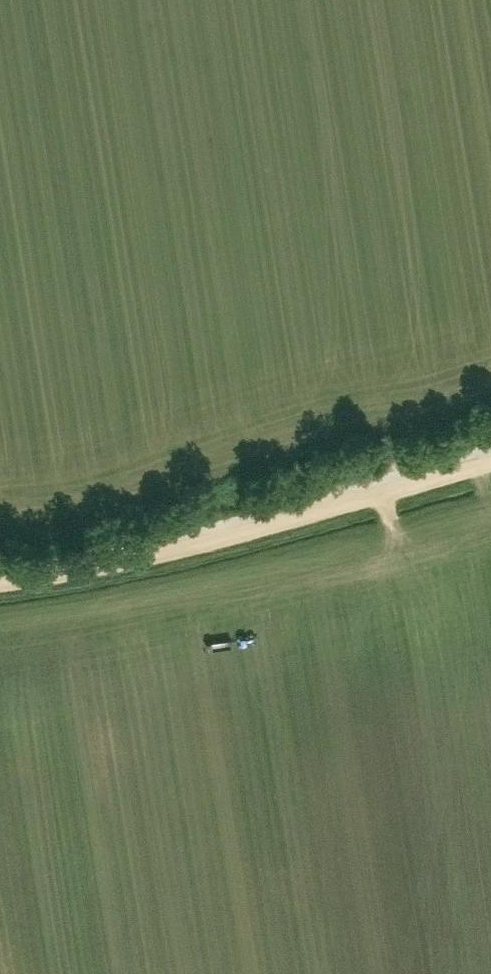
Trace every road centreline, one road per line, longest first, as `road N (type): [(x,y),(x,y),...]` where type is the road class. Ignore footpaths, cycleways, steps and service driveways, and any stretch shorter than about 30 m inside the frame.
road 1 (track): [(490,459),(279,522),(0,582)]

